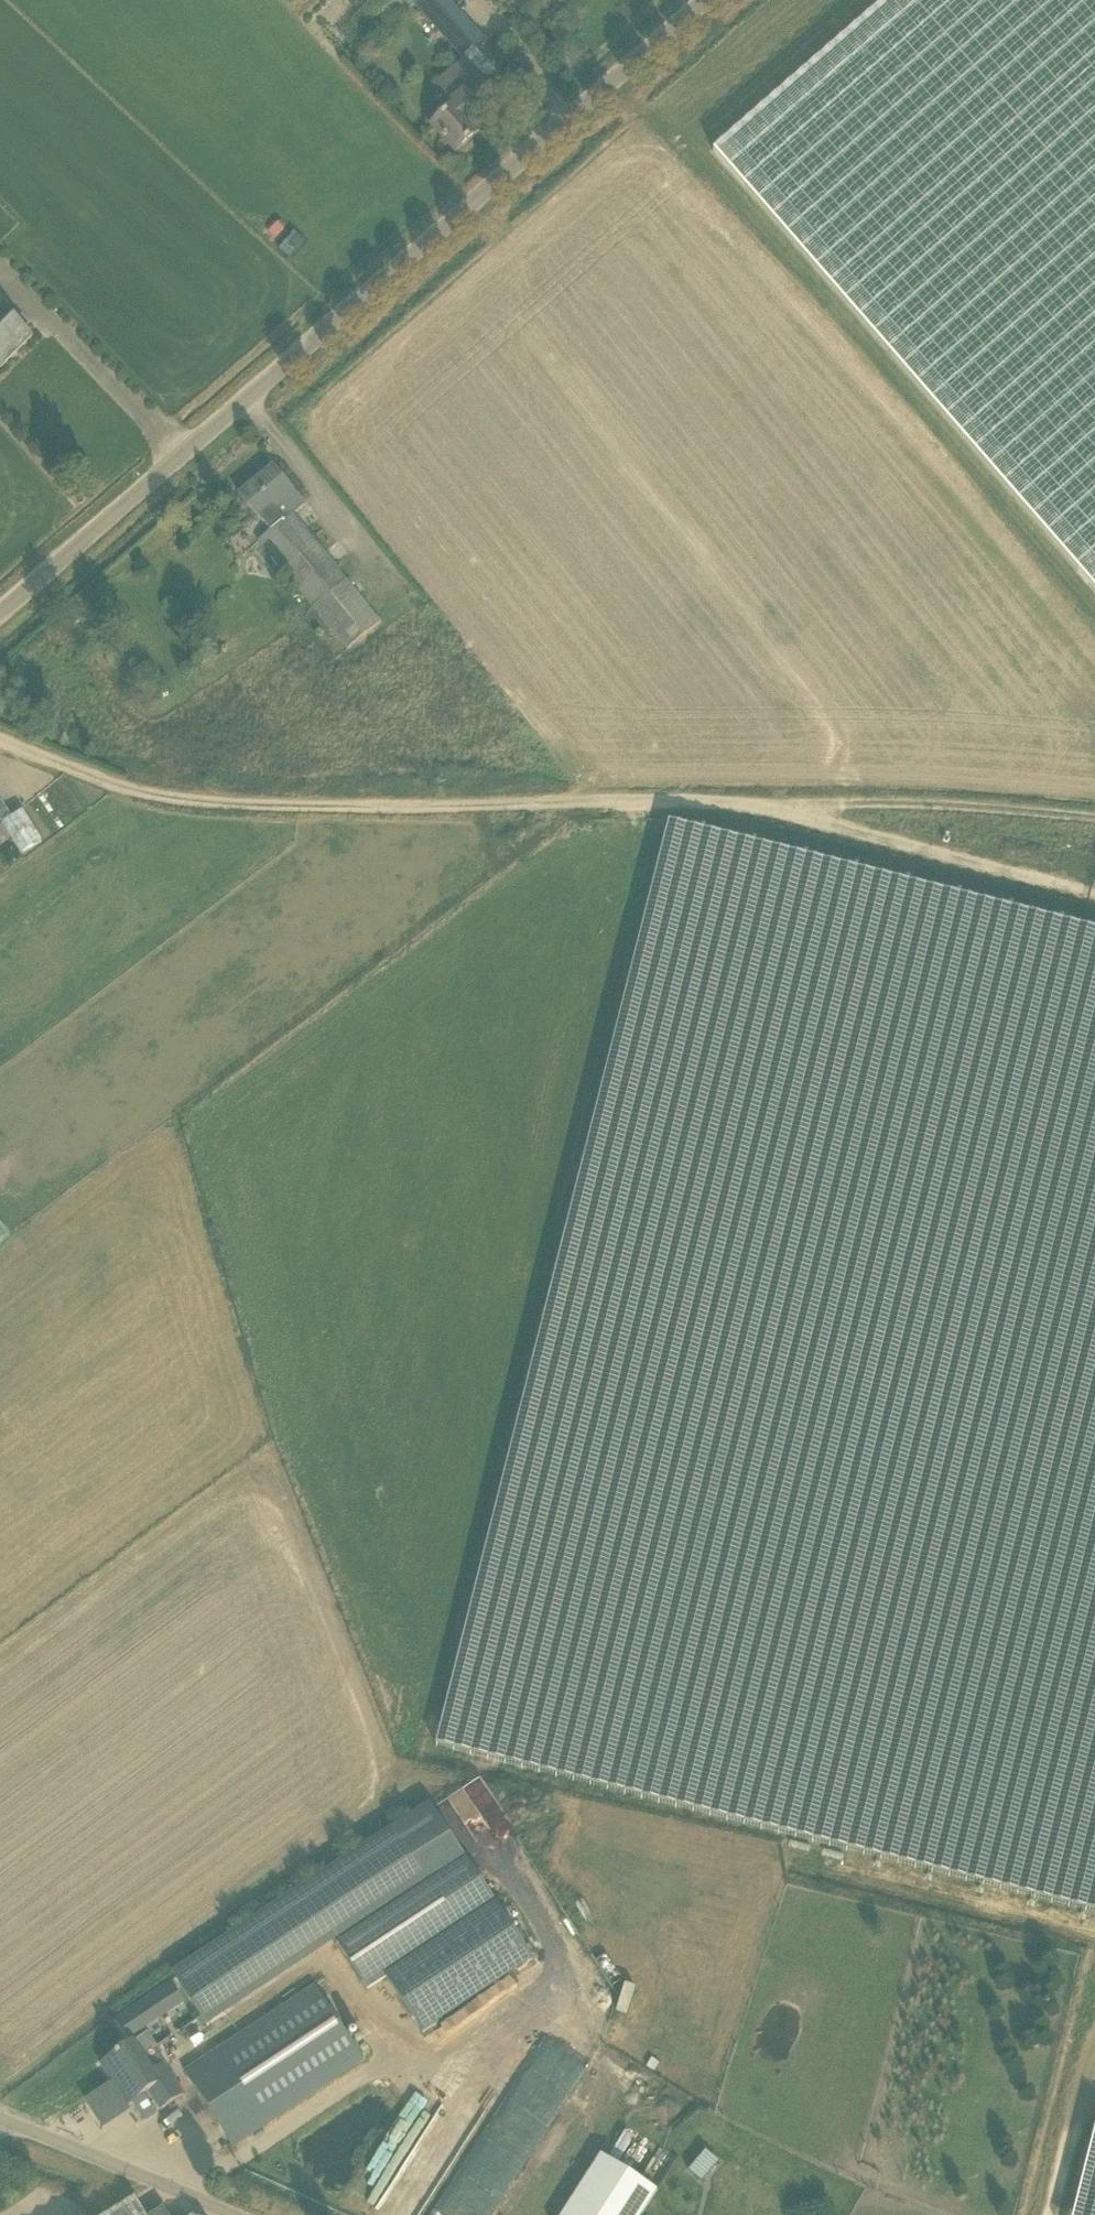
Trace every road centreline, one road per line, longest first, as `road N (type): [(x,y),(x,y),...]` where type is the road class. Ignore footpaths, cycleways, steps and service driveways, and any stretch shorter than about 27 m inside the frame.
road 1 (track): [(0,736),(117,787),(186,803),(921,804),(1094,820)]
road 2 (unclassified): [(0,614),(704,0)]
road 3 (unclassified): [(240,2214),(0,2118)]

